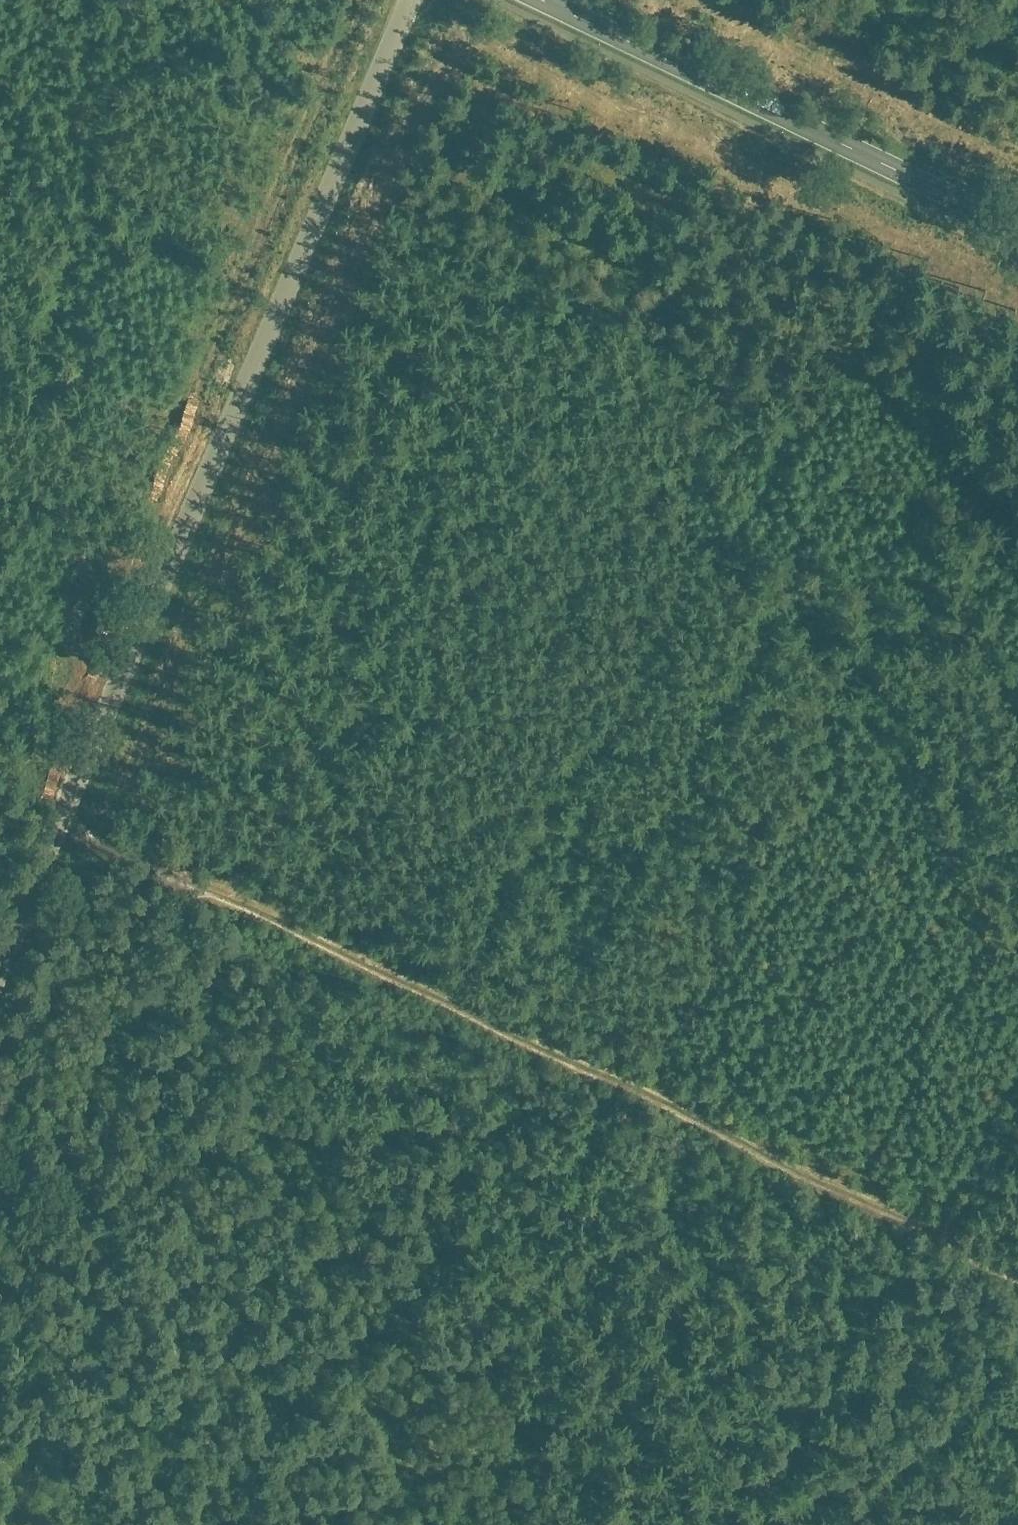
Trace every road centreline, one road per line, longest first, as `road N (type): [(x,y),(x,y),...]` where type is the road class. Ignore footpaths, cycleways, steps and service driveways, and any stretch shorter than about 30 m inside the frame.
road 1 (residential): [(0,960),(418,0)]
road 2 (secondary): [(1017,232),(539,0)]

